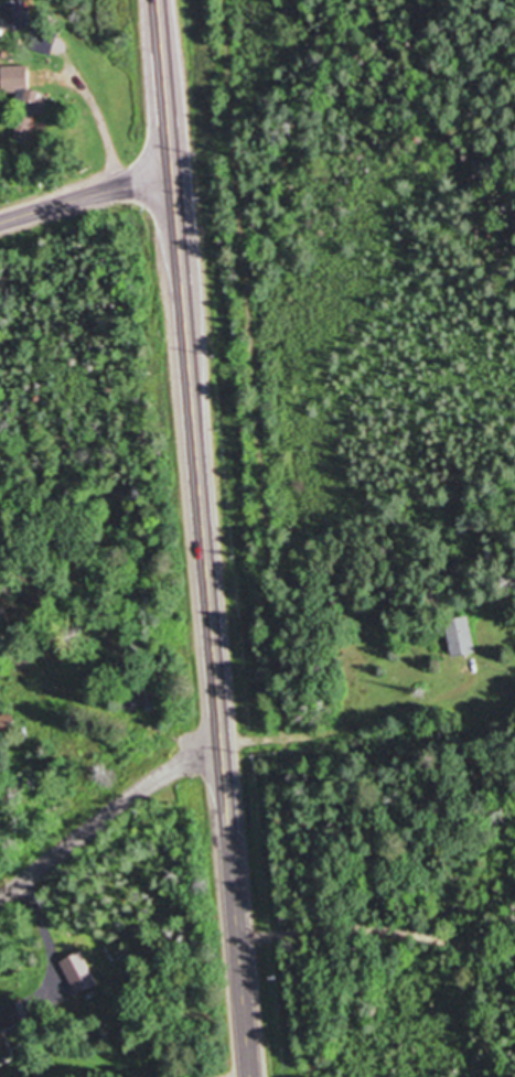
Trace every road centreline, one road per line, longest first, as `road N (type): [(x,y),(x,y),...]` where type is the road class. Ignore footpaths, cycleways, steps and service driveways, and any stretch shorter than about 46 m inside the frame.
road 1 (primary): [(259,1076),(160,0)]
road 2 (residential): [(227,744),(172,771),(0,901)]
road 3 (tertiary): [(175,174),(0,224)]

